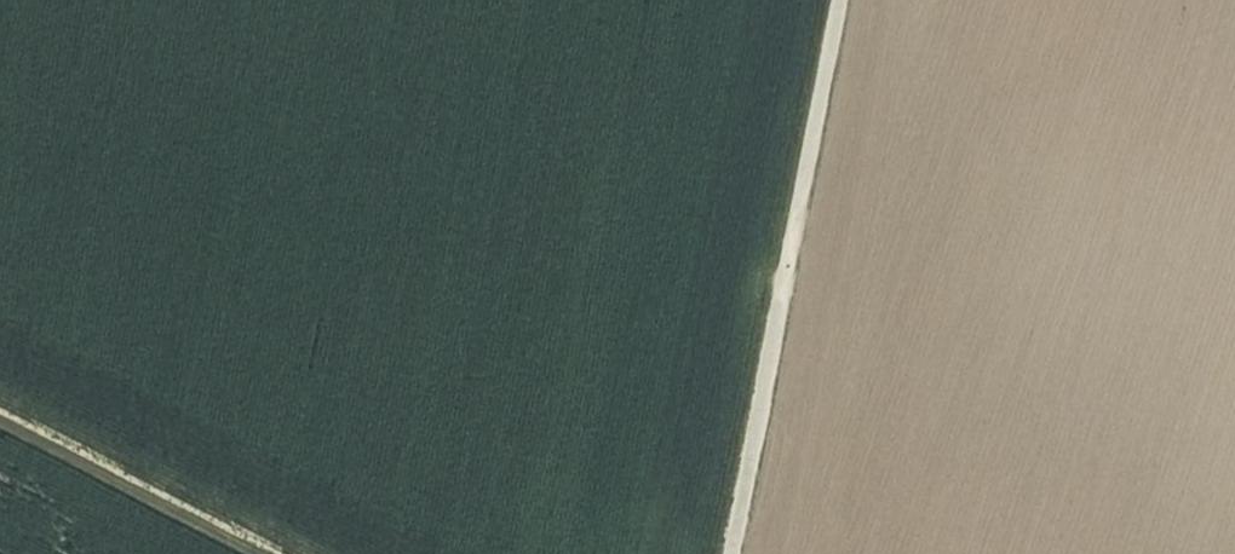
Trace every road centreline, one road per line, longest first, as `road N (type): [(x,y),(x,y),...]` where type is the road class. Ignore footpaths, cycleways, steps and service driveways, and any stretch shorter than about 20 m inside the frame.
road 1 (track): [(846,0),(735,553)]
road 2 (track): [(0,424),(253,553)]

